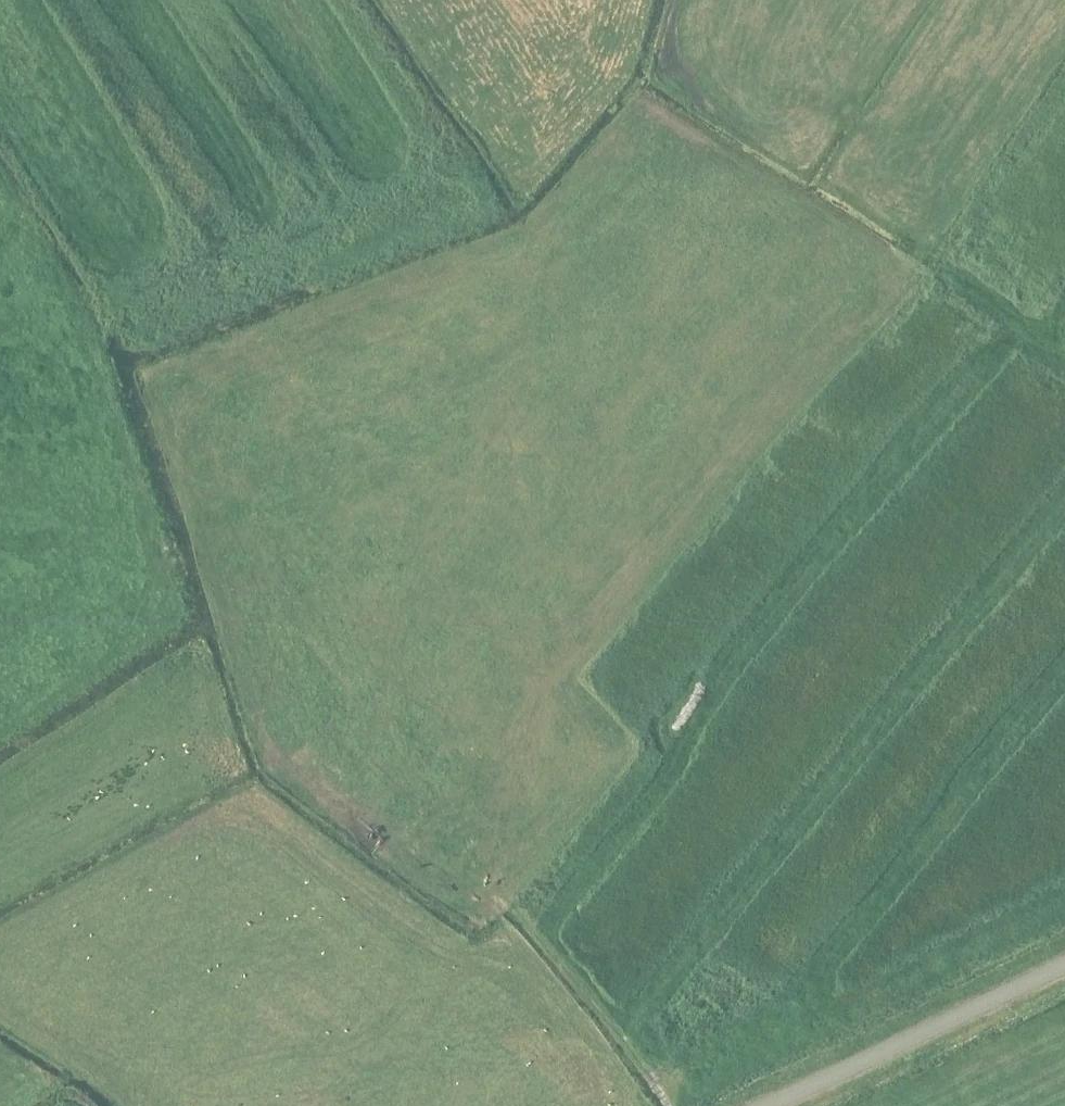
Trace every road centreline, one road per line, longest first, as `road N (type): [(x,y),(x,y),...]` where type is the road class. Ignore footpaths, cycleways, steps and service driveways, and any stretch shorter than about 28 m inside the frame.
road 1 (tertiary): [(1064,965),(770,1105)]

